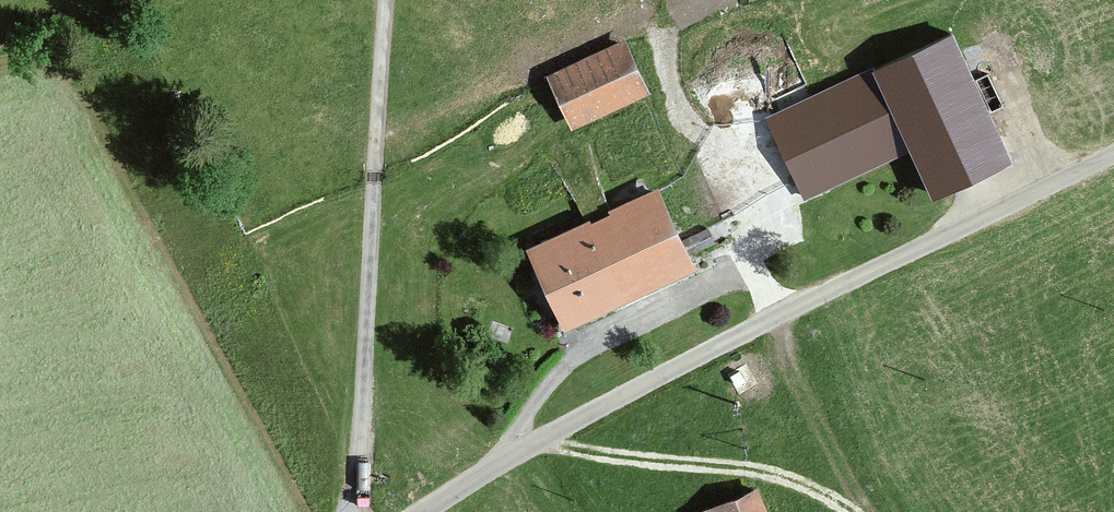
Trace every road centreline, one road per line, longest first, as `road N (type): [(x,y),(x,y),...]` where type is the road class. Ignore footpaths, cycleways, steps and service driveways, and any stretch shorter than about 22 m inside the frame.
road 1 (unclassified): [(1113,153),(770,320),(422,511)]
road 2 (track): [(348,511),(385,0)]
road 3 (track): [(858,511),(791,477),(539,442)]

